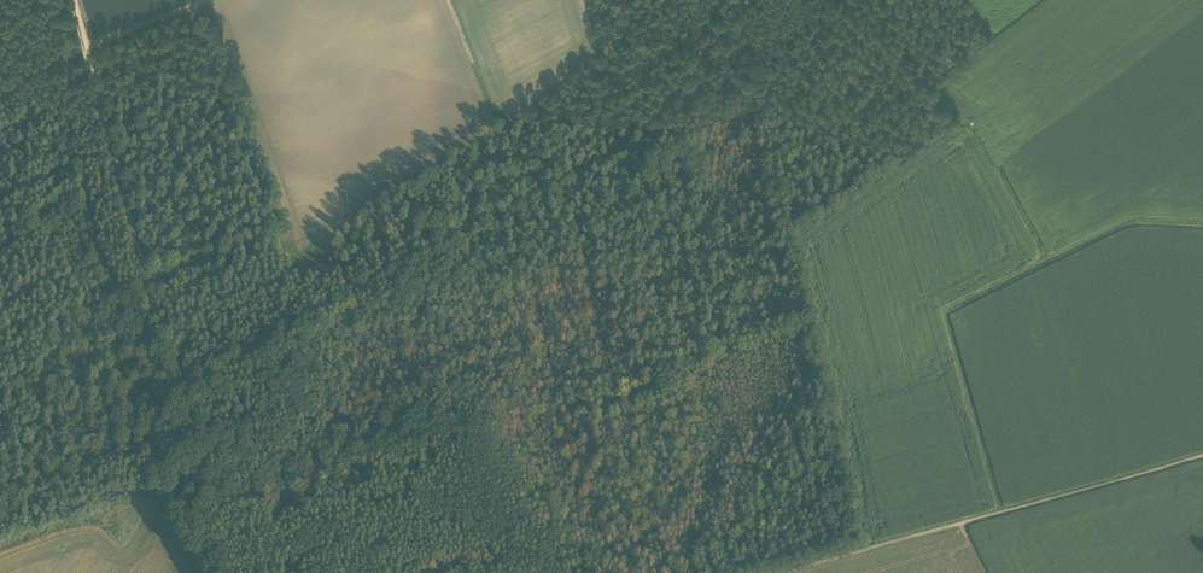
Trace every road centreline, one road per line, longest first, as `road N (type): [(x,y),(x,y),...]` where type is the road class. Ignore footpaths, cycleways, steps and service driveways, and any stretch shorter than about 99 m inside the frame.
road 1 (track): [(746,0),(618,155),(488,233),(168,397)]
road 2 (track): [(740,3),(756,123),(859,551)]
road 3 (track): [(74,0),(168,397)]
road 4 (track): [(859,551),(1202,456)]
road 5 (track): [(1002,510),(945,315)]
road 6 (track): [(150,438),(0,525)]
road 7 (track): [(715,572),(770,498),(836,455)]
road 8 (track): [(154,438),(162,477),(218,572)]

